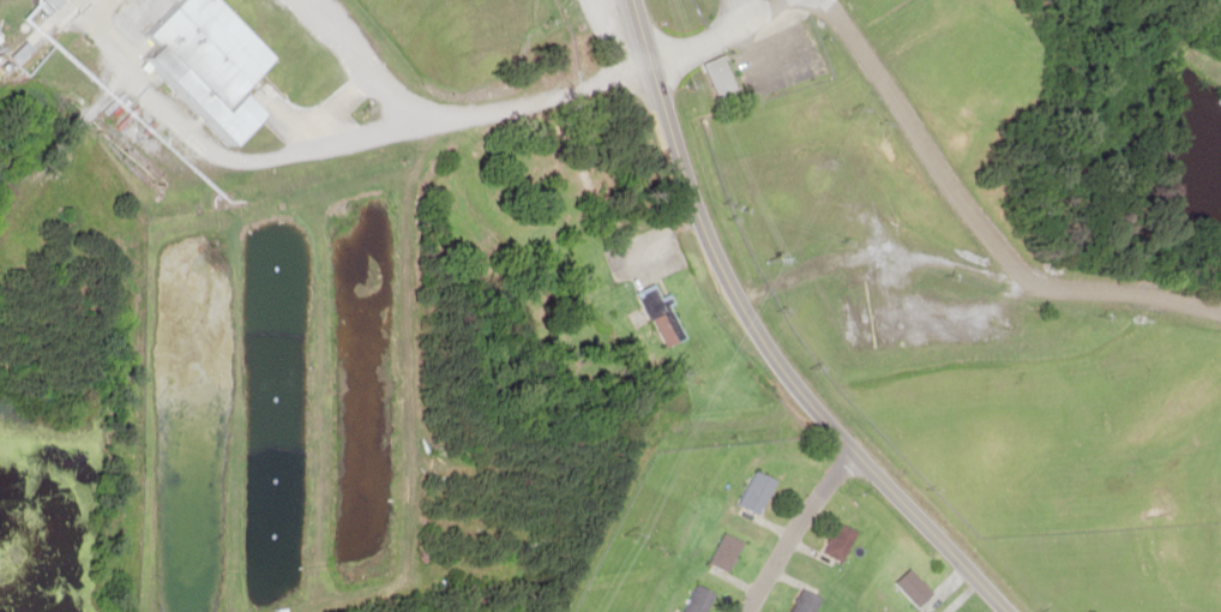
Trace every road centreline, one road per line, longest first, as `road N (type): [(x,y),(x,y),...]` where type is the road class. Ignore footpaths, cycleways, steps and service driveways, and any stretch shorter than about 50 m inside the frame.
road 1 (residential): [(1007,611),(848,448),(756,330),(698,224),(626,0)]
road 2 (residential): [(88,19),(169,125),(229,158),(297,150),(646,66)]
road 3 (residential): [(751,611),(848,448)]

